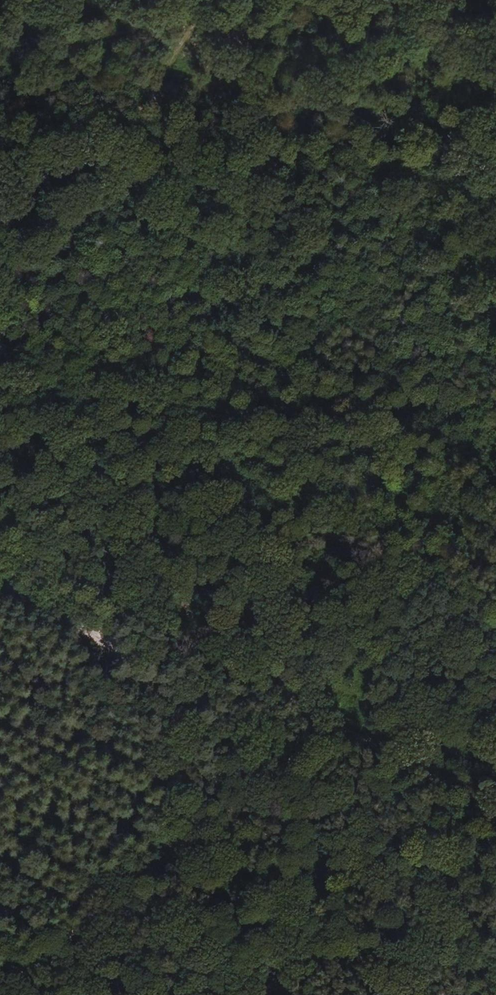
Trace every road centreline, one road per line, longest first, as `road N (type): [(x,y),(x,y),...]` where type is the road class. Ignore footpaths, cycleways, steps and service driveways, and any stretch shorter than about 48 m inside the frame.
road 1 (track): [(0,534),(495,809)]
road 2 (track): [(0,991),(39,954),(125,901),(167,852),(337,727)]
road 3 (track): [(210,0),(0,374)]
road 4 (track): [(495,391),(403,452),(241,671)]
road 5 (track): [(0,599),(141,676),(181,781),(167,852)]

